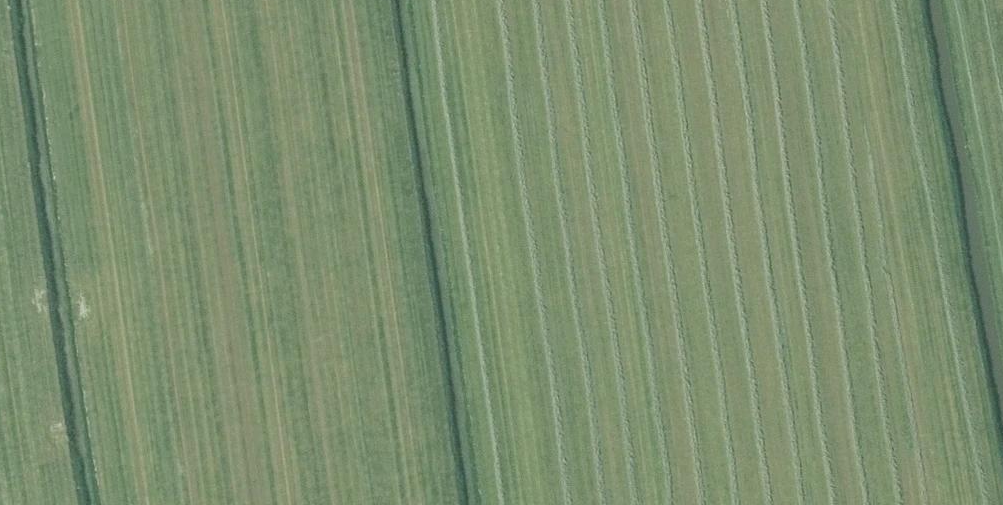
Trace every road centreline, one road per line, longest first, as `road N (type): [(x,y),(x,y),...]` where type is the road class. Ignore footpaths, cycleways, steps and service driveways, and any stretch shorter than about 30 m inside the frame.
road 1 (track): [(621,504),(671,335)]

